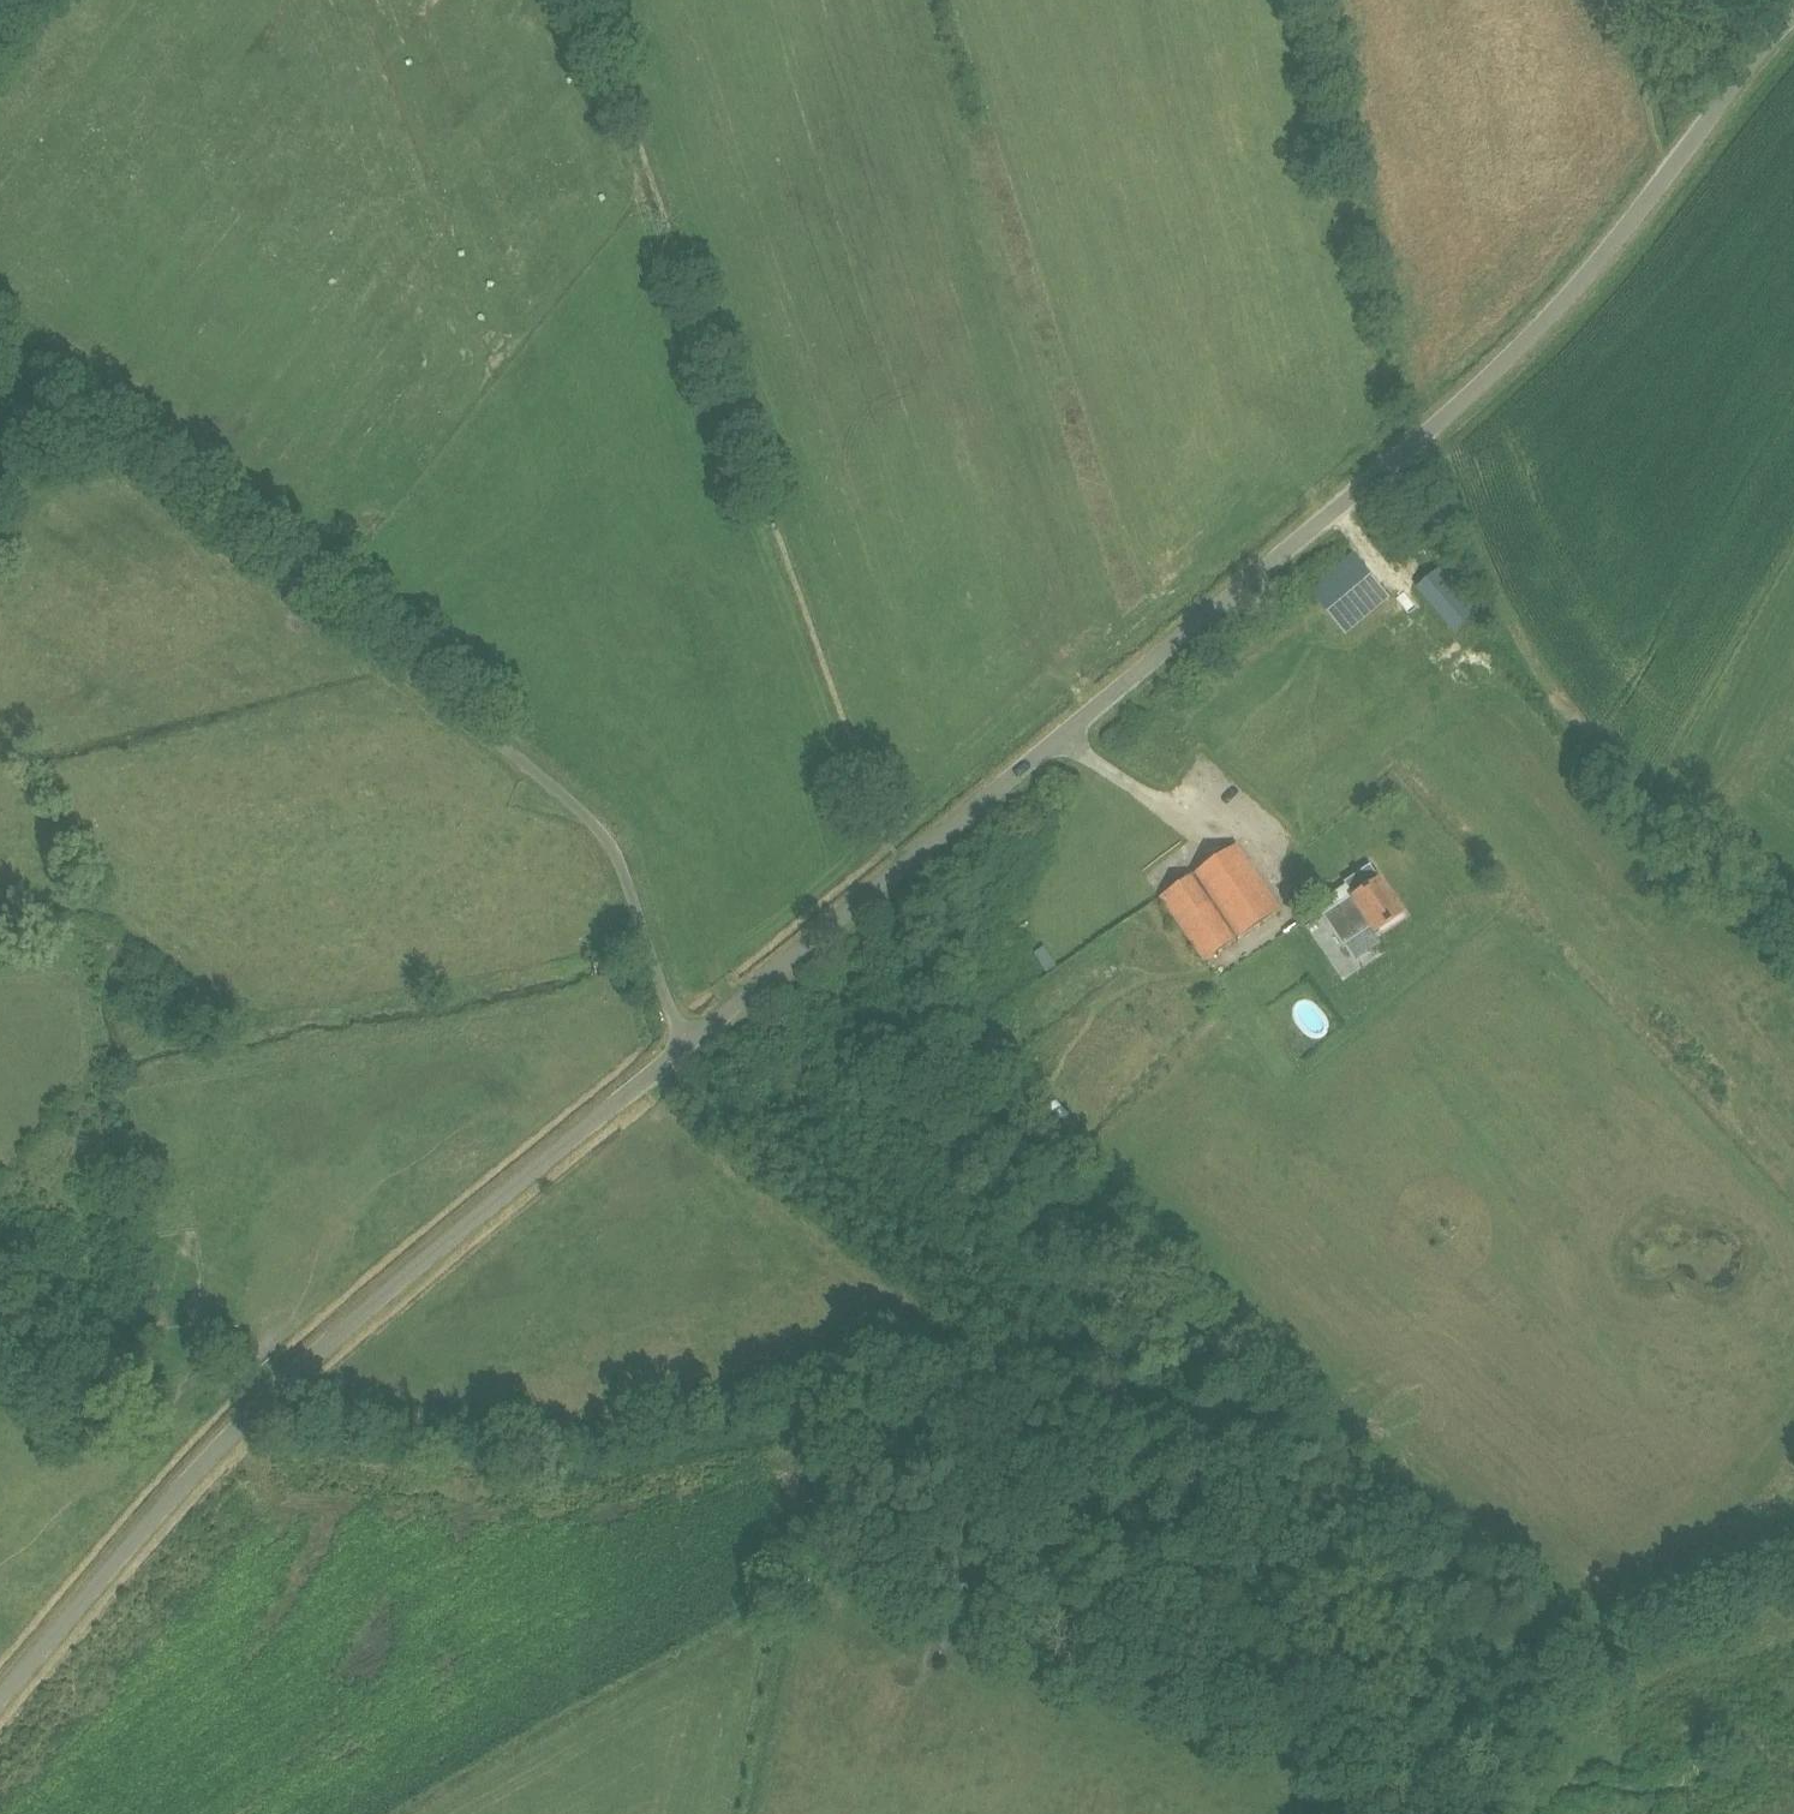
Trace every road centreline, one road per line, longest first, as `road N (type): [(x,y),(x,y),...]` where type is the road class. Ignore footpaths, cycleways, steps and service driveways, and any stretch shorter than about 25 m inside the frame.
road 1 (unclassified): [(0,1701),(201,1464),(294,1368),(1502,368),(1609,251),(1793,16)]

